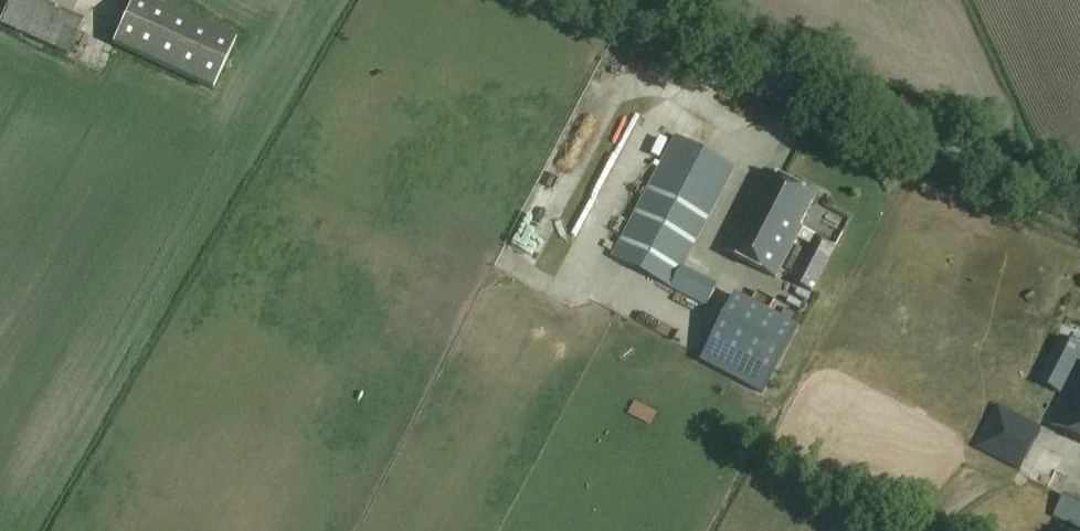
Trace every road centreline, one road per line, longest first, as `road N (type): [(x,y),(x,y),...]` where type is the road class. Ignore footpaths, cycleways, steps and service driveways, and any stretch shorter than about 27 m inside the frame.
road 1 (tertiary): [(1079,202),(619,0)]

